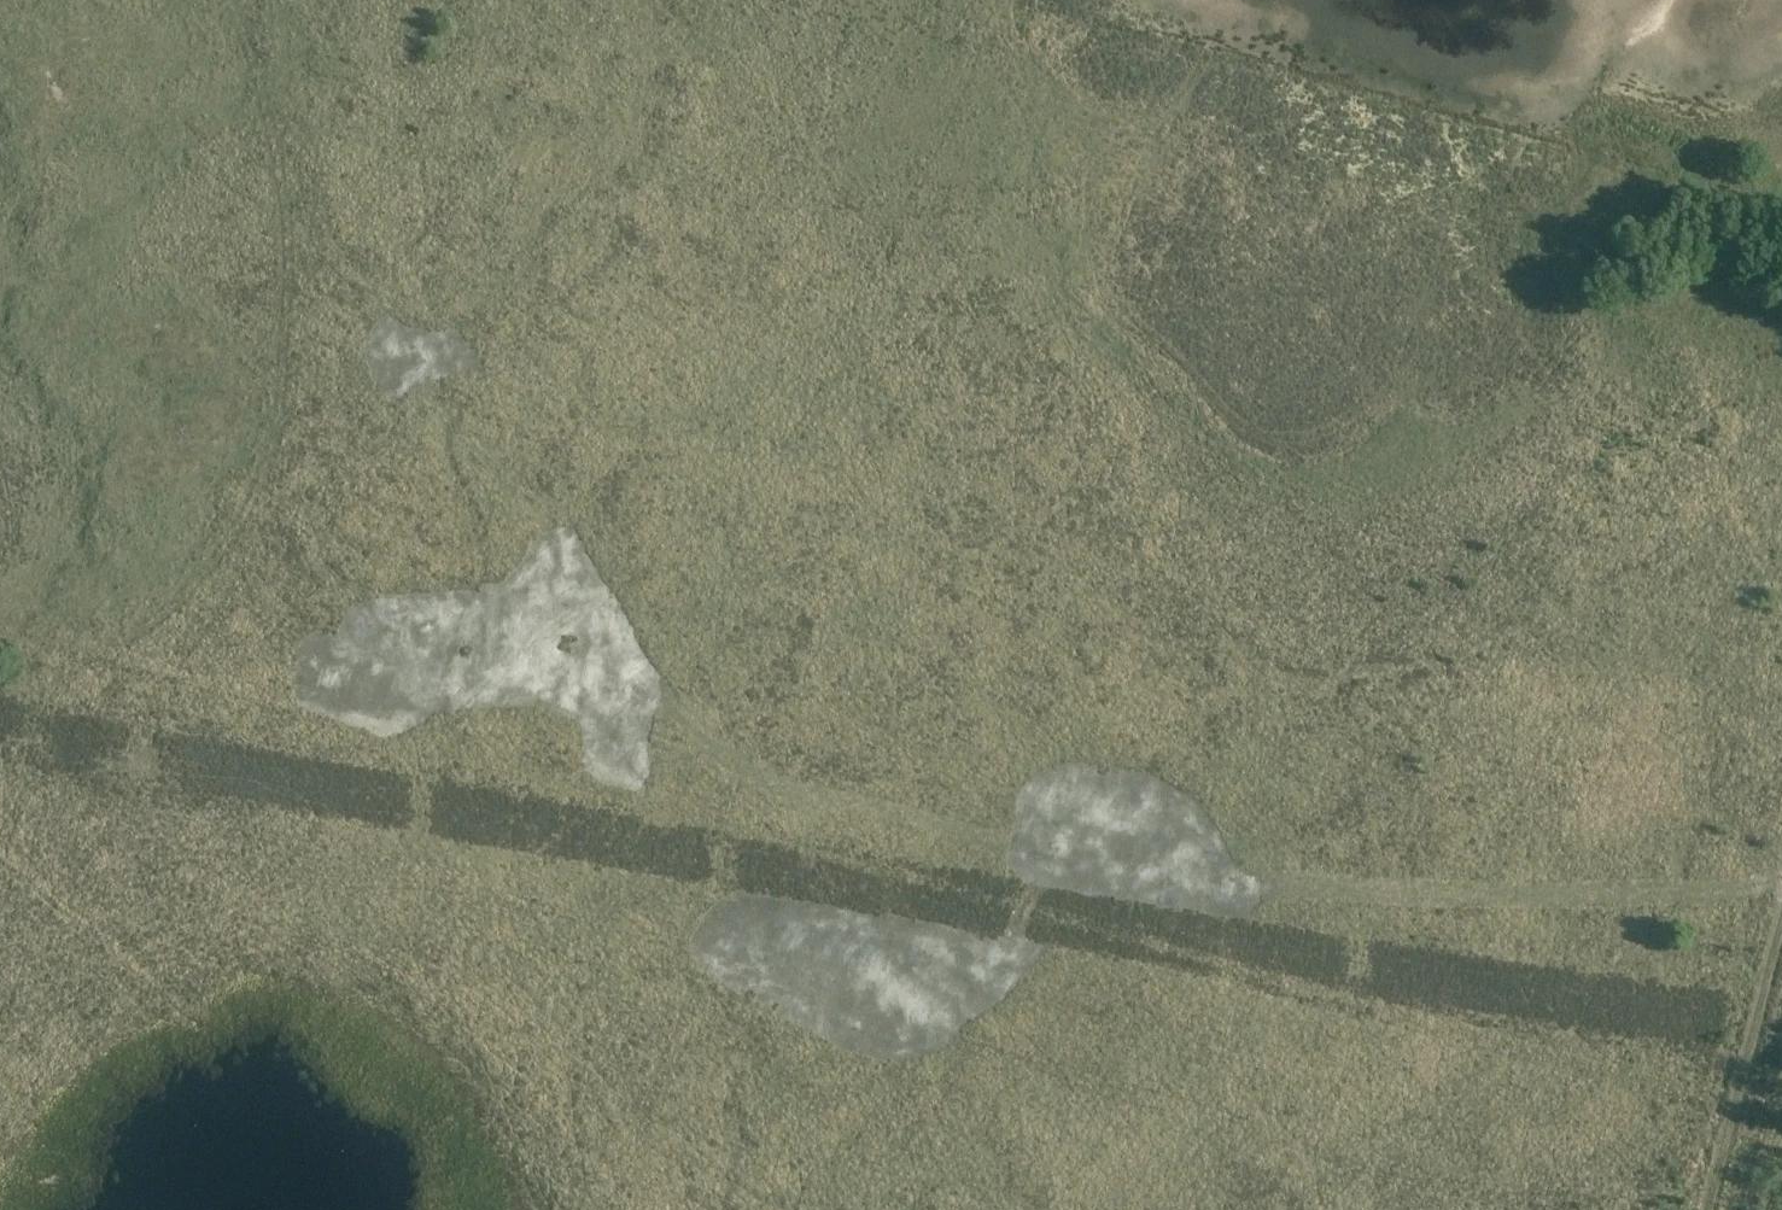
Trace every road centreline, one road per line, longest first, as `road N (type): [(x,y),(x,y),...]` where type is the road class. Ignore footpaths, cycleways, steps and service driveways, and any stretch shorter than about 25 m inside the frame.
road 1 (track): [(1709,1209),(1781,928)]

